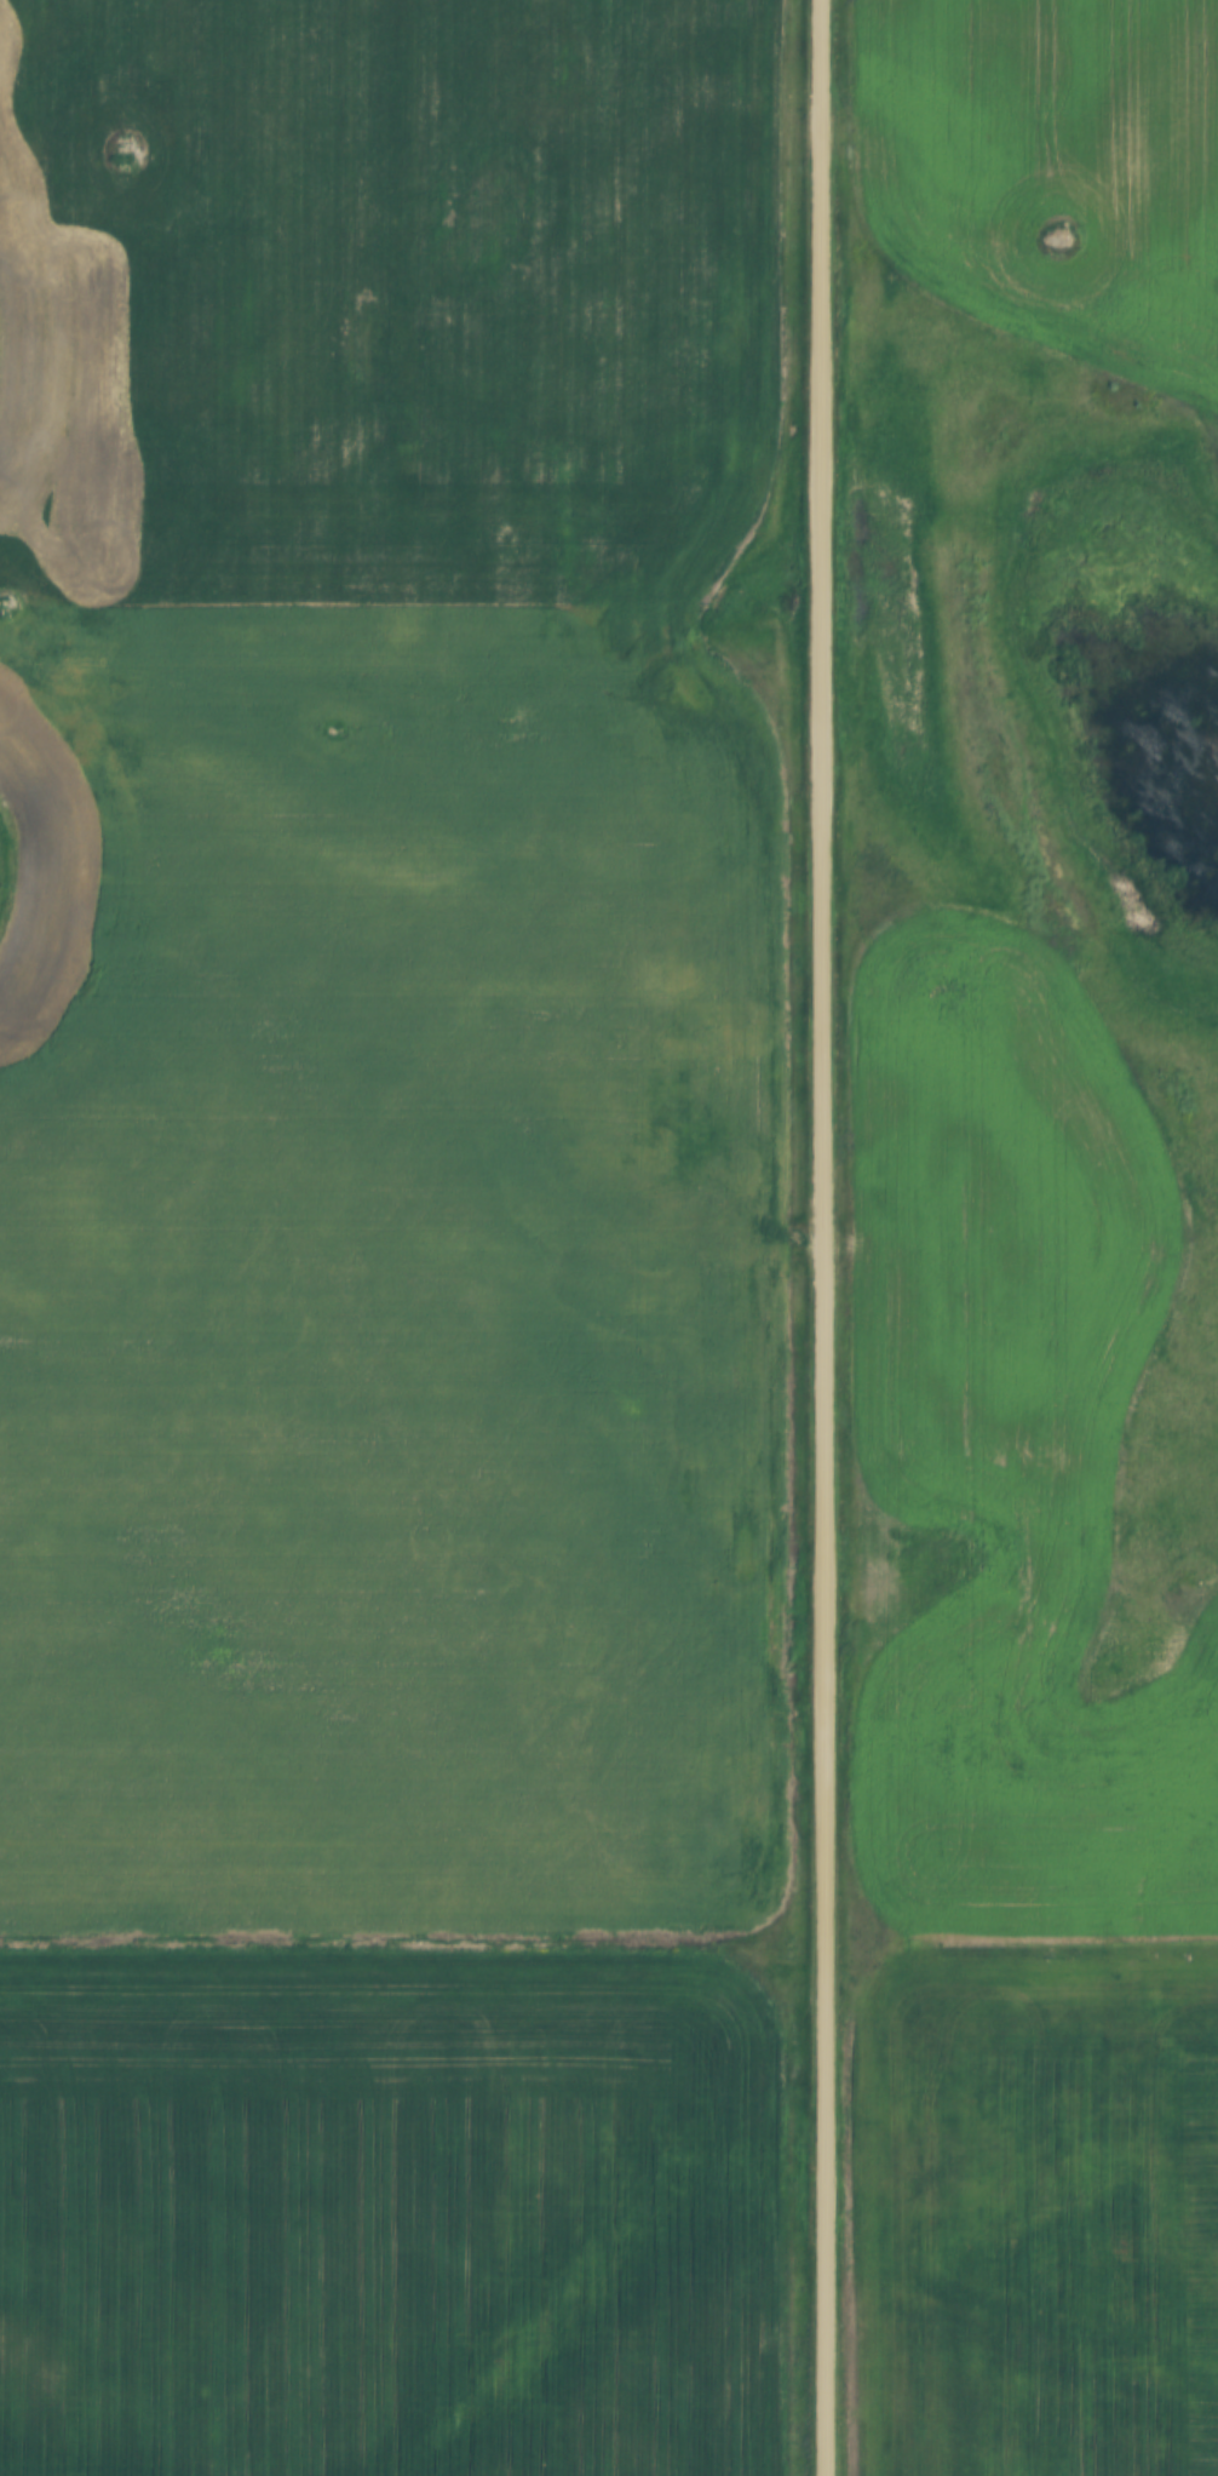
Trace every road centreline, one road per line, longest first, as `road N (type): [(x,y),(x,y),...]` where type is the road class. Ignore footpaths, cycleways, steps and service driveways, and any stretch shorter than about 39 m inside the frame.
road 1 (residential): [(819,0),(826,2475)]

